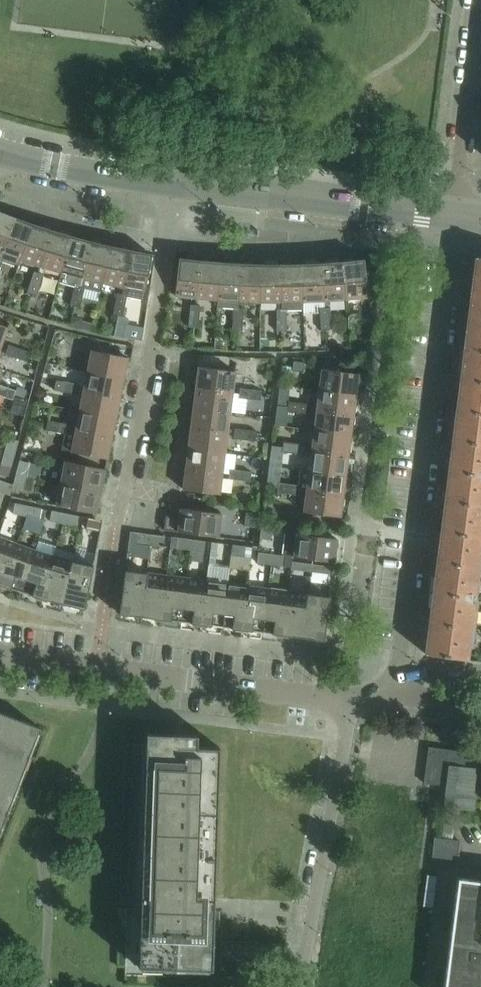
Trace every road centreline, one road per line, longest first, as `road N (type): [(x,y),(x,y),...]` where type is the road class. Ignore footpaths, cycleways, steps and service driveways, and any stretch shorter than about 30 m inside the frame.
road 1 (residential): [(393,692),(454,219)]
road 2 (residential): [(356,700),(0,655)]
road 3 (residential): [(125,489),(174,185)]
road 4 (residential): [(298,986),(356,700)]
road 5 (residential): [(174,185),(454,219)]
road 6 (residential): [(480,5),(454,219)]
road 7 (residential): [(2,152),(174,185)]

